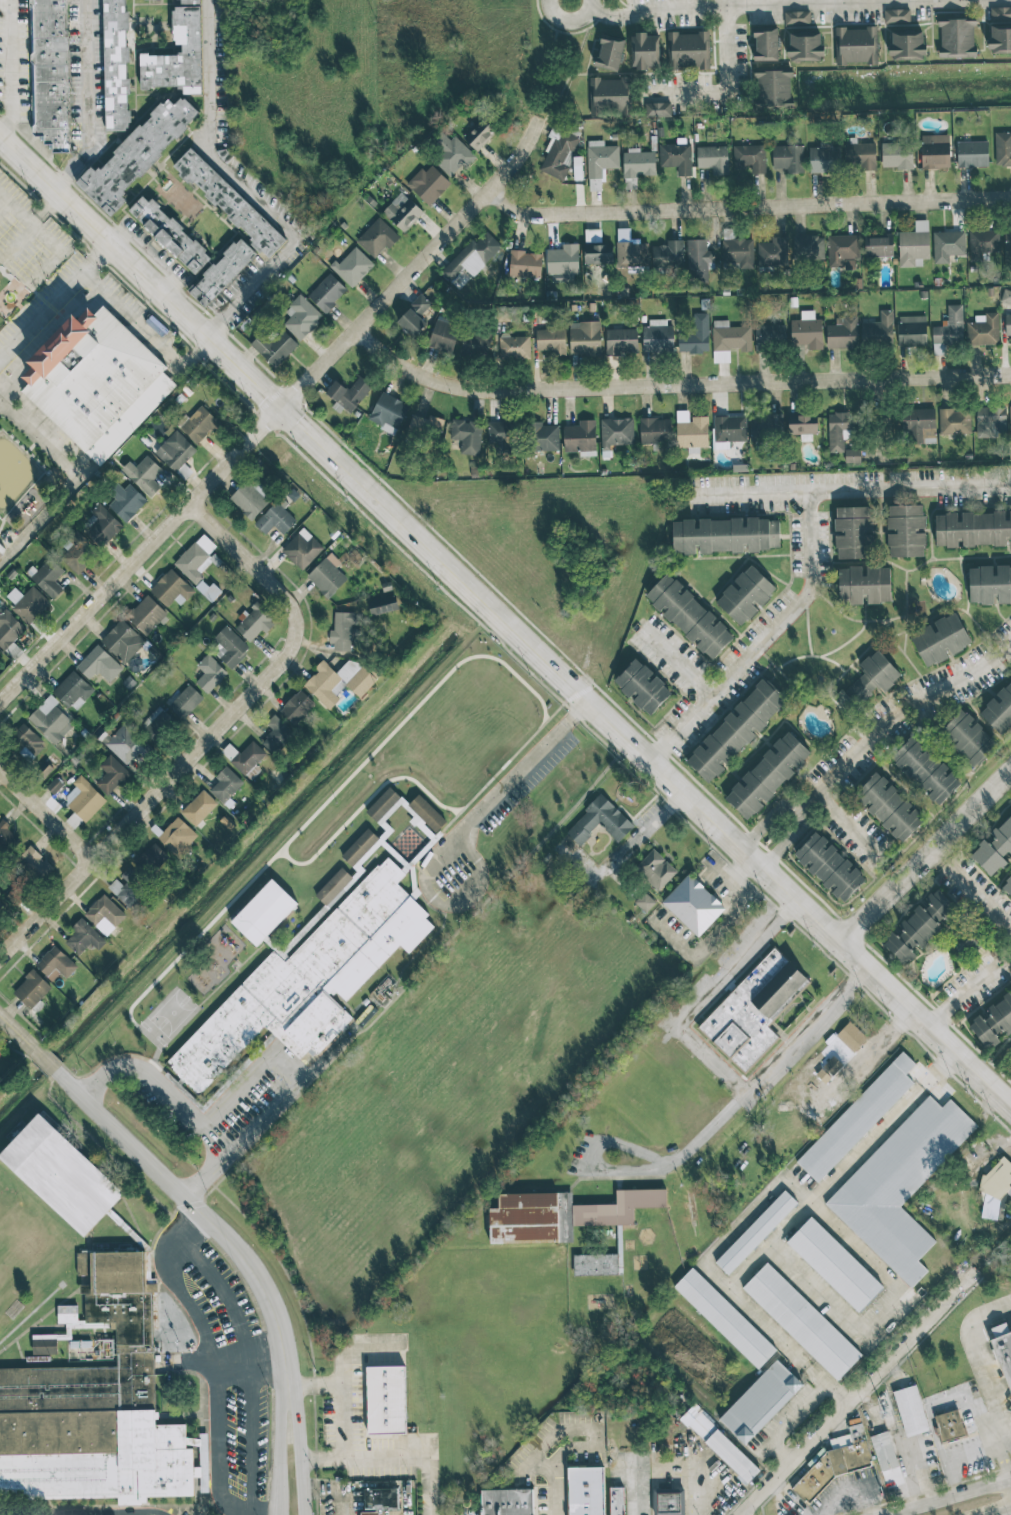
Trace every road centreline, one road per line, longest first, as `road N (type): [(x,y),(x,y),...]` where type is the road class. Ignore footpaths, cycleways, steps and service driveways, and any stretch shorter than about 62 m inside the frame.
road 1 (tertiary): [(0,139),(1010,1101)]
road 2 (residential): [(0,701),(193,505),(277,403),(491,193),(542,121)]
road 3 (residential): [(358,329),(420,377),(464,389),(1010,374)]
road 4 (residential): [(0,955),(300,634),(292,598),(193,505)]
road 5 (residential): [(491,193),(537,216),(1010,199)]
road 6 (residential): [(0,1015),(239,1250),(272,1302),(290,1376)]
road 7 (residential): [(1010,773),(837,935)]
road 8 (residential): [(290,1376),(279,1402),(279,1514)]
road 9 (residential): [(303,1514),(299,1402),(290,1376)]
road 10 (secondary): [(1010,1477),(884,1514)]
road 11 (residential): [(0,770),(92,859)]

